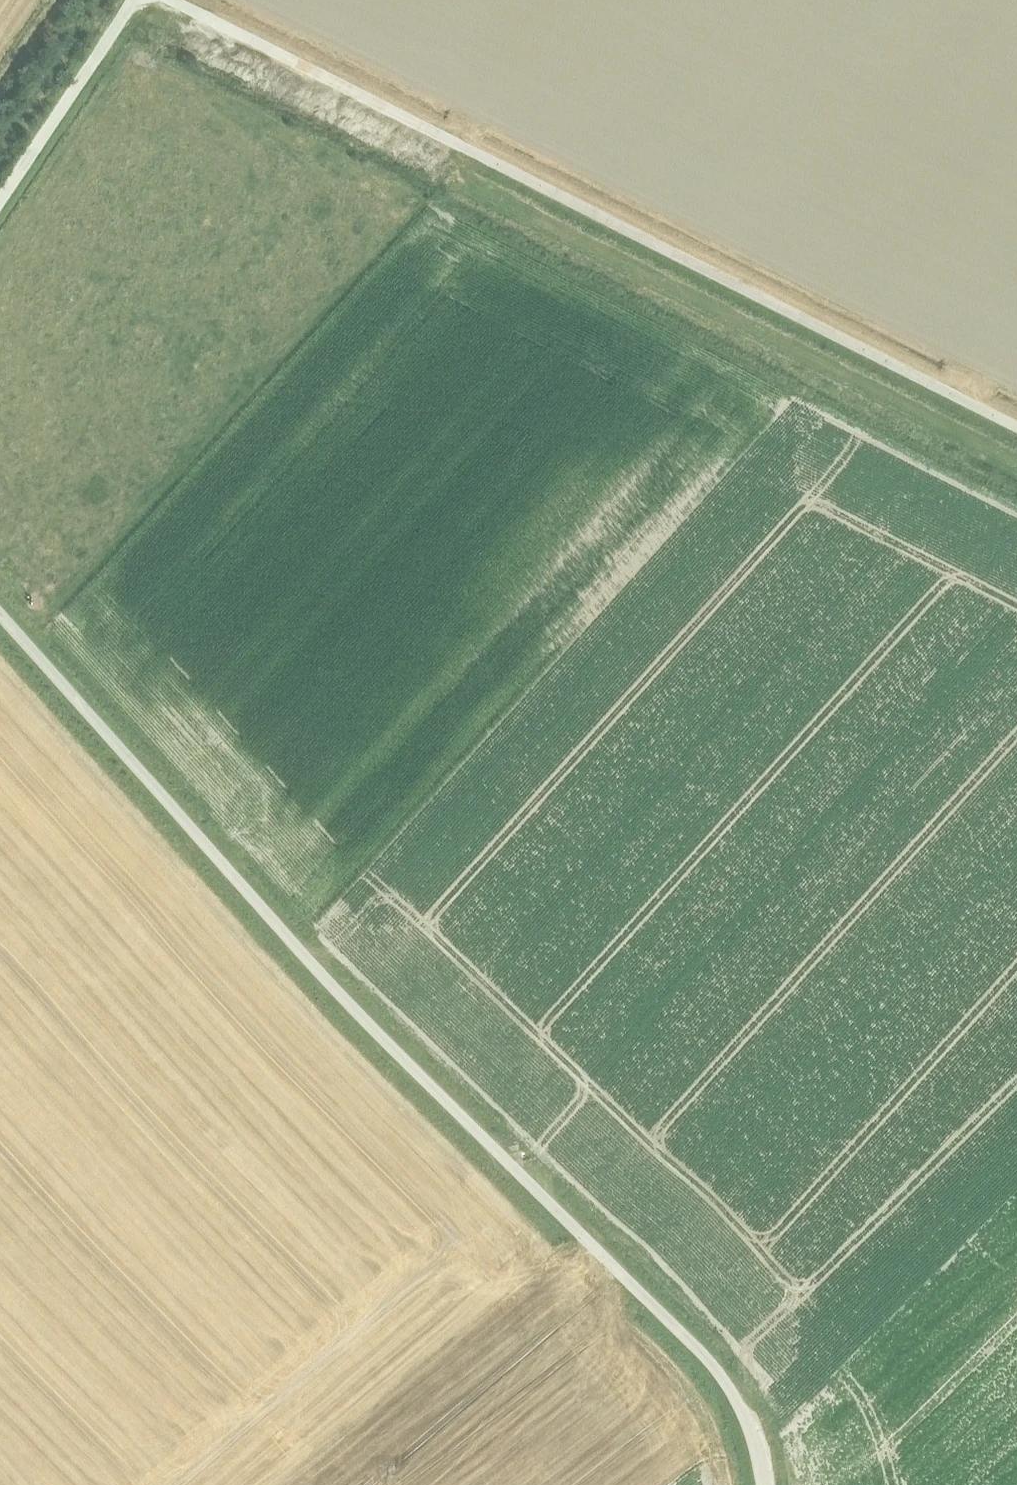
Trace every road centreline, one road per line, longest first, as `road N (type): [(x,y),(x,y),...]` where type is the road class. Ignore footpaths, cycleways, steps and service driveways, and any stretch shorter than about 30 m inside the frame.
road 1 (unclassified): [(762,1484),(755,1434),(706,1357),(263,906),(0,618)]
road 2 (unclassified): [(1016,426),(172,0)]
road 3 (unclassified): [(0,199),(132,0)]

